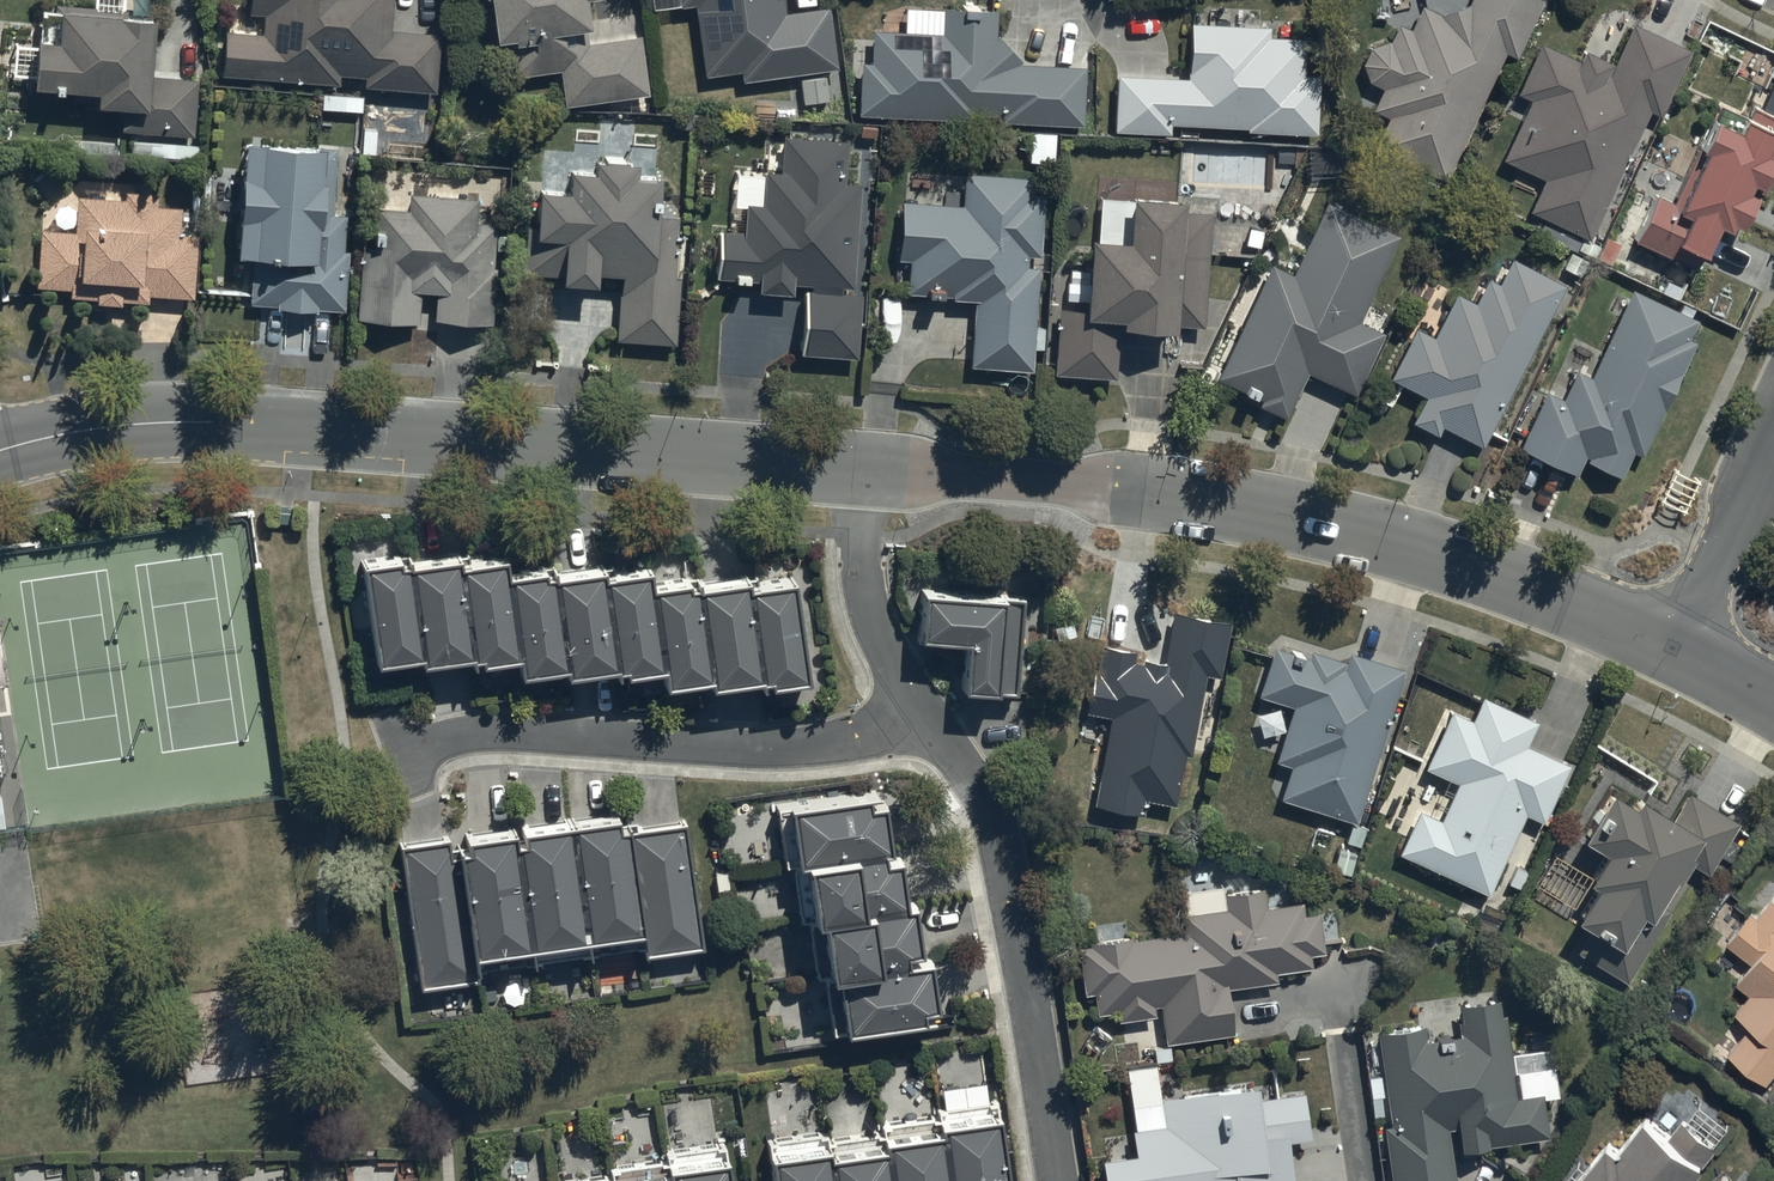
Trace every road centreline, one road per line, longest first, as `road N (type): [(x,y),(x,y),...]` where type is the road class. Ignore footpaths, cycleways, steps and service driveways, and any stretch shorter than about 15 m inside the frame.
road 1 (tertiary): [(0,454),(78,430),(207,421),(857,473)]
road 2 (tertiary): [(1675,648),(1336,523),(1005,481)]
road 3 (residential): [(923,722),(796,751),(484,733),(409,754)]
road 4 (residential): [(1056,1180),(1007,849),(992,812),(923,722)]
road 5 (residential): [(923,722),(888,677),(868,610),(857,473)]
road 6 (residential): [(1773,442),(1675,648)]
road 7 (tertiary): [(857,473),(1005,481)]

